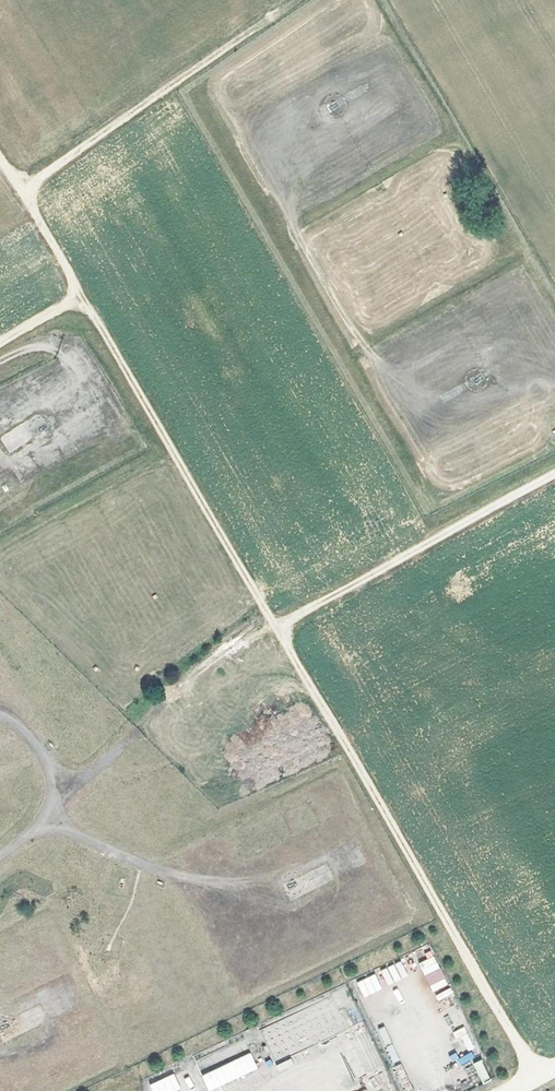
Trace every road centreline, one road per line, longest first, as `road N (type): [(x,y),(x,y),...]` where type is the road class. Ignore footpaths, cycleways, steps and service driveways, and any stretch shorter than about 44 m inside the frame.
road 1 (track): [(508,1090),(537,1077),(17,190)]
road 2 (track): [(296,0),(17,190)]

